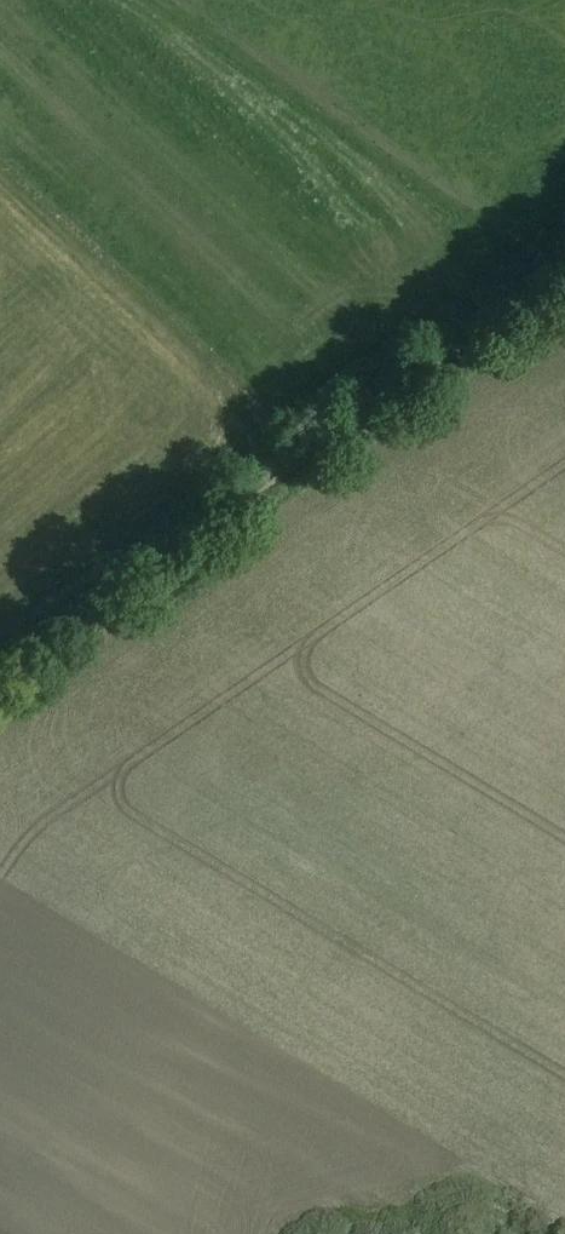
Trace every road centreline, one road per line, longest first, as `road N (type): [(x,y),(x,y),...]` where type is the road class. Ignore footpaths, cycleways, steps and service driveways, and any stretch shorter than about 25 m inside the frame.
road 1 (track): [(0,650),(236,503),(564,268)]

